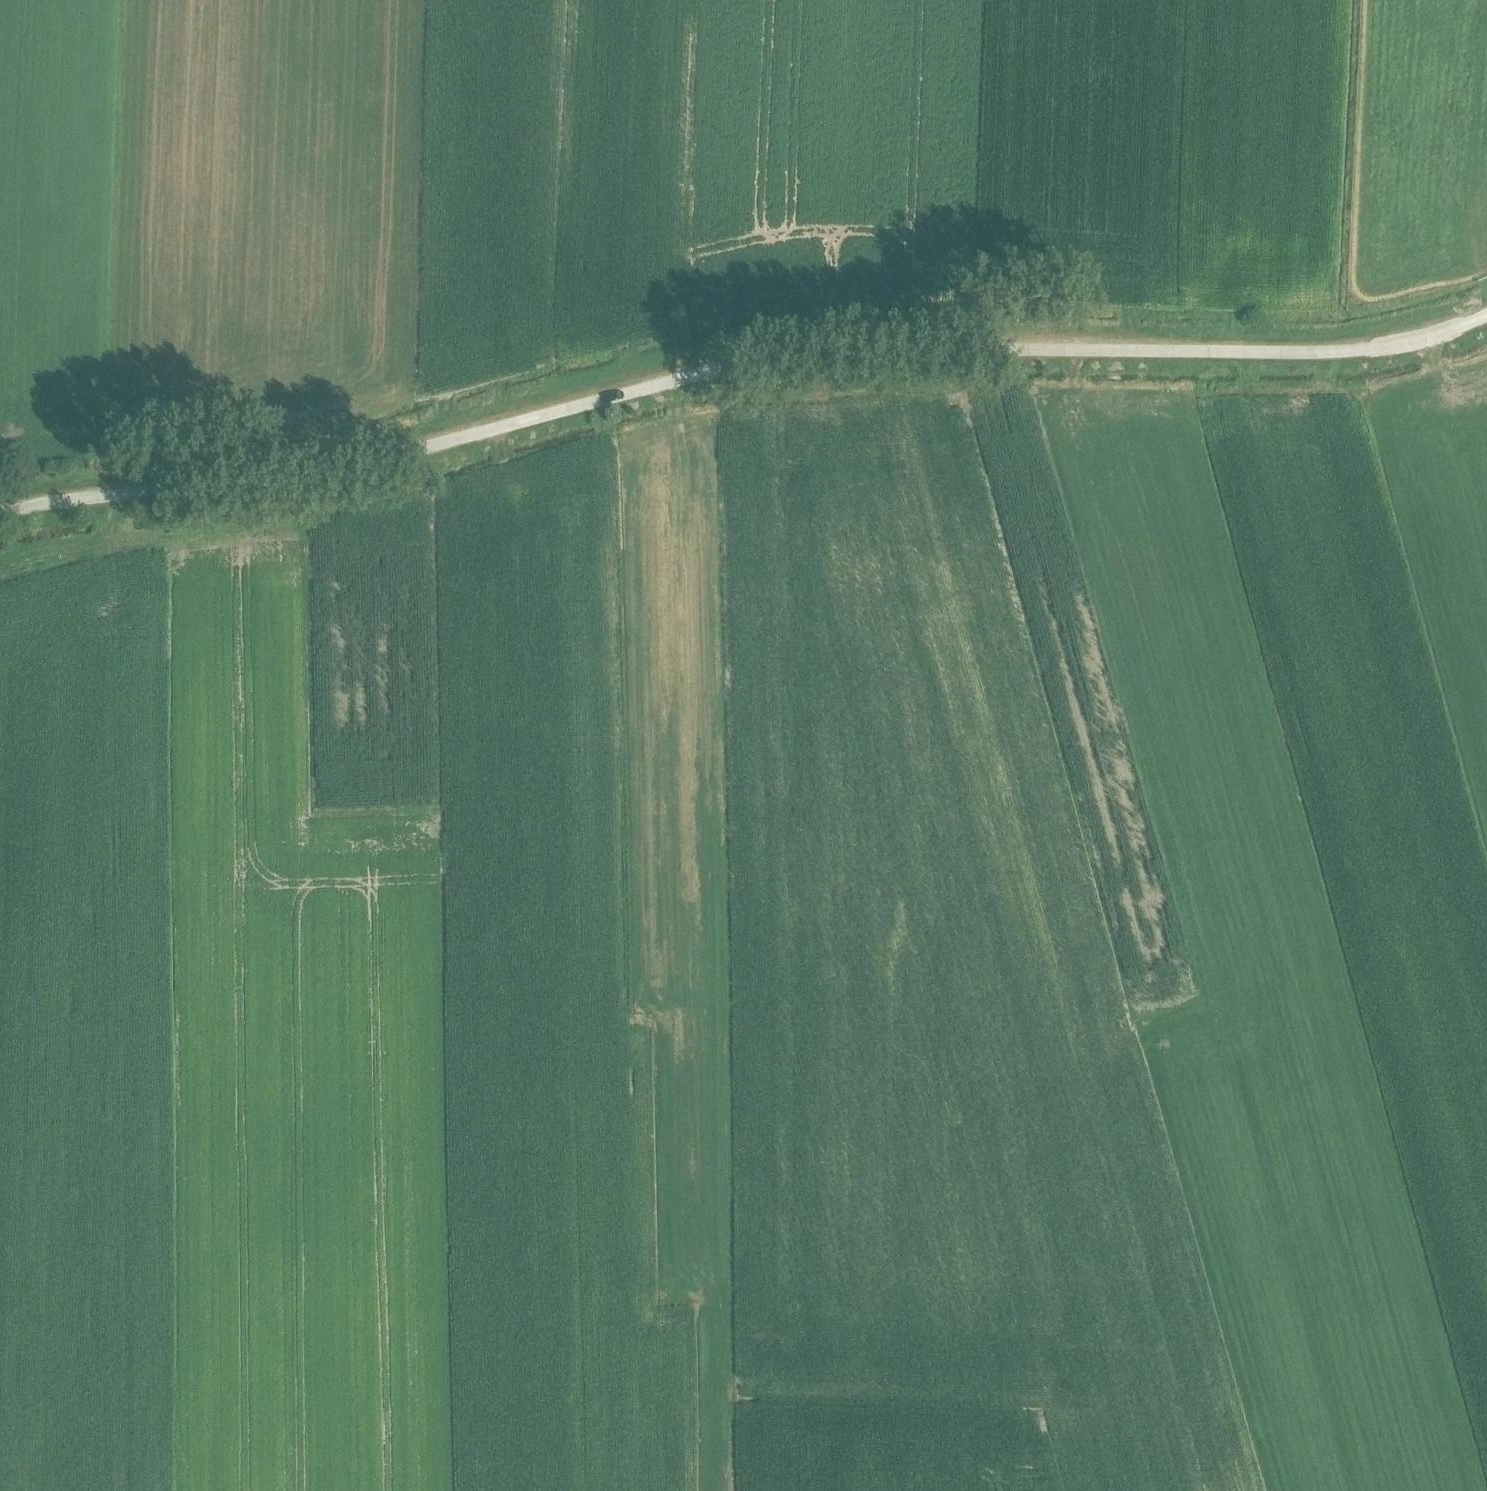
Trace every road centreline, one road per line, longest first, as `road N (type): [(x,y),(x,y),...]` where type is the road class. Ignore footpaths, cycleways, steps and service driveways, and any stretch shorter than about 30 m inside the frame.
road 1 (residential): [(0,516),(328,472),(810,349),(1363,355),(1436,339),(1486,318)]

